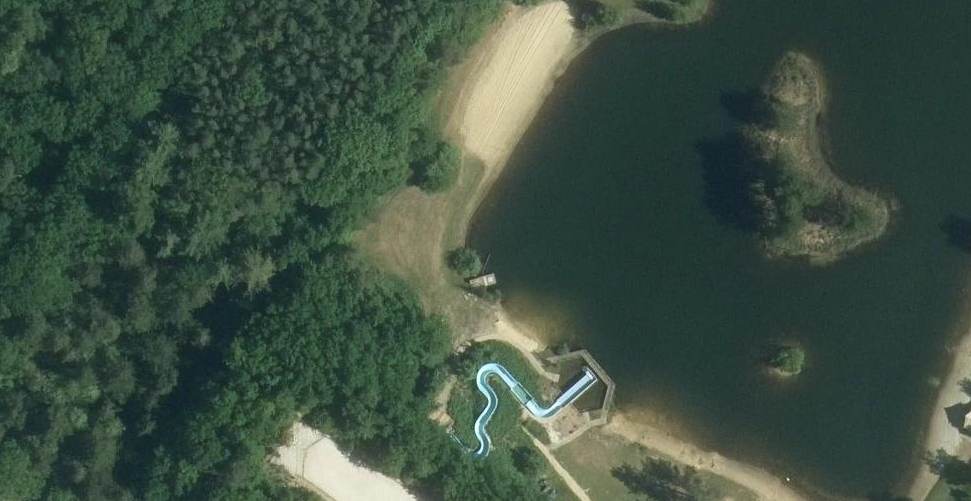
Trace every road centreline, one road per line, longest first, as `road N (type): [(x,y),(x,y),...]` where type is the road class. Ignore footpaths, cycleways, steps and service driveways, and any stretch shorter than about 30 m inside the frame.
road 1 (track): [(218,0),(0,338)]

